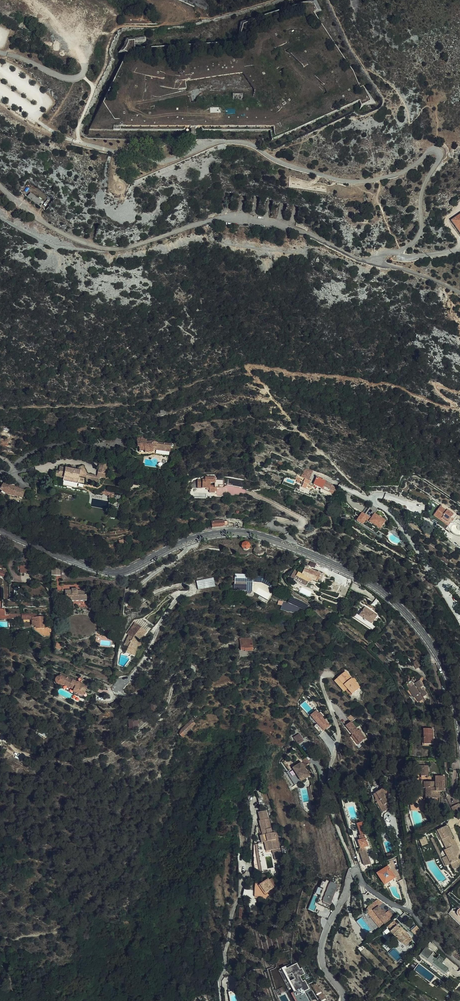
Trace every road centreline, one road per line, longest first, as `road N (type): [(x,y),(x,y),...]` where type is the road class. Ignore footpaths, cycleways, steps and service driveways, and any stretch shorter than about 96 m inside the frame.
road 1 (secondary): [(0,530),(118,573),(219,533),(248,533),(320,559),(369,582),(408,615),(440,658),(459,717)]

